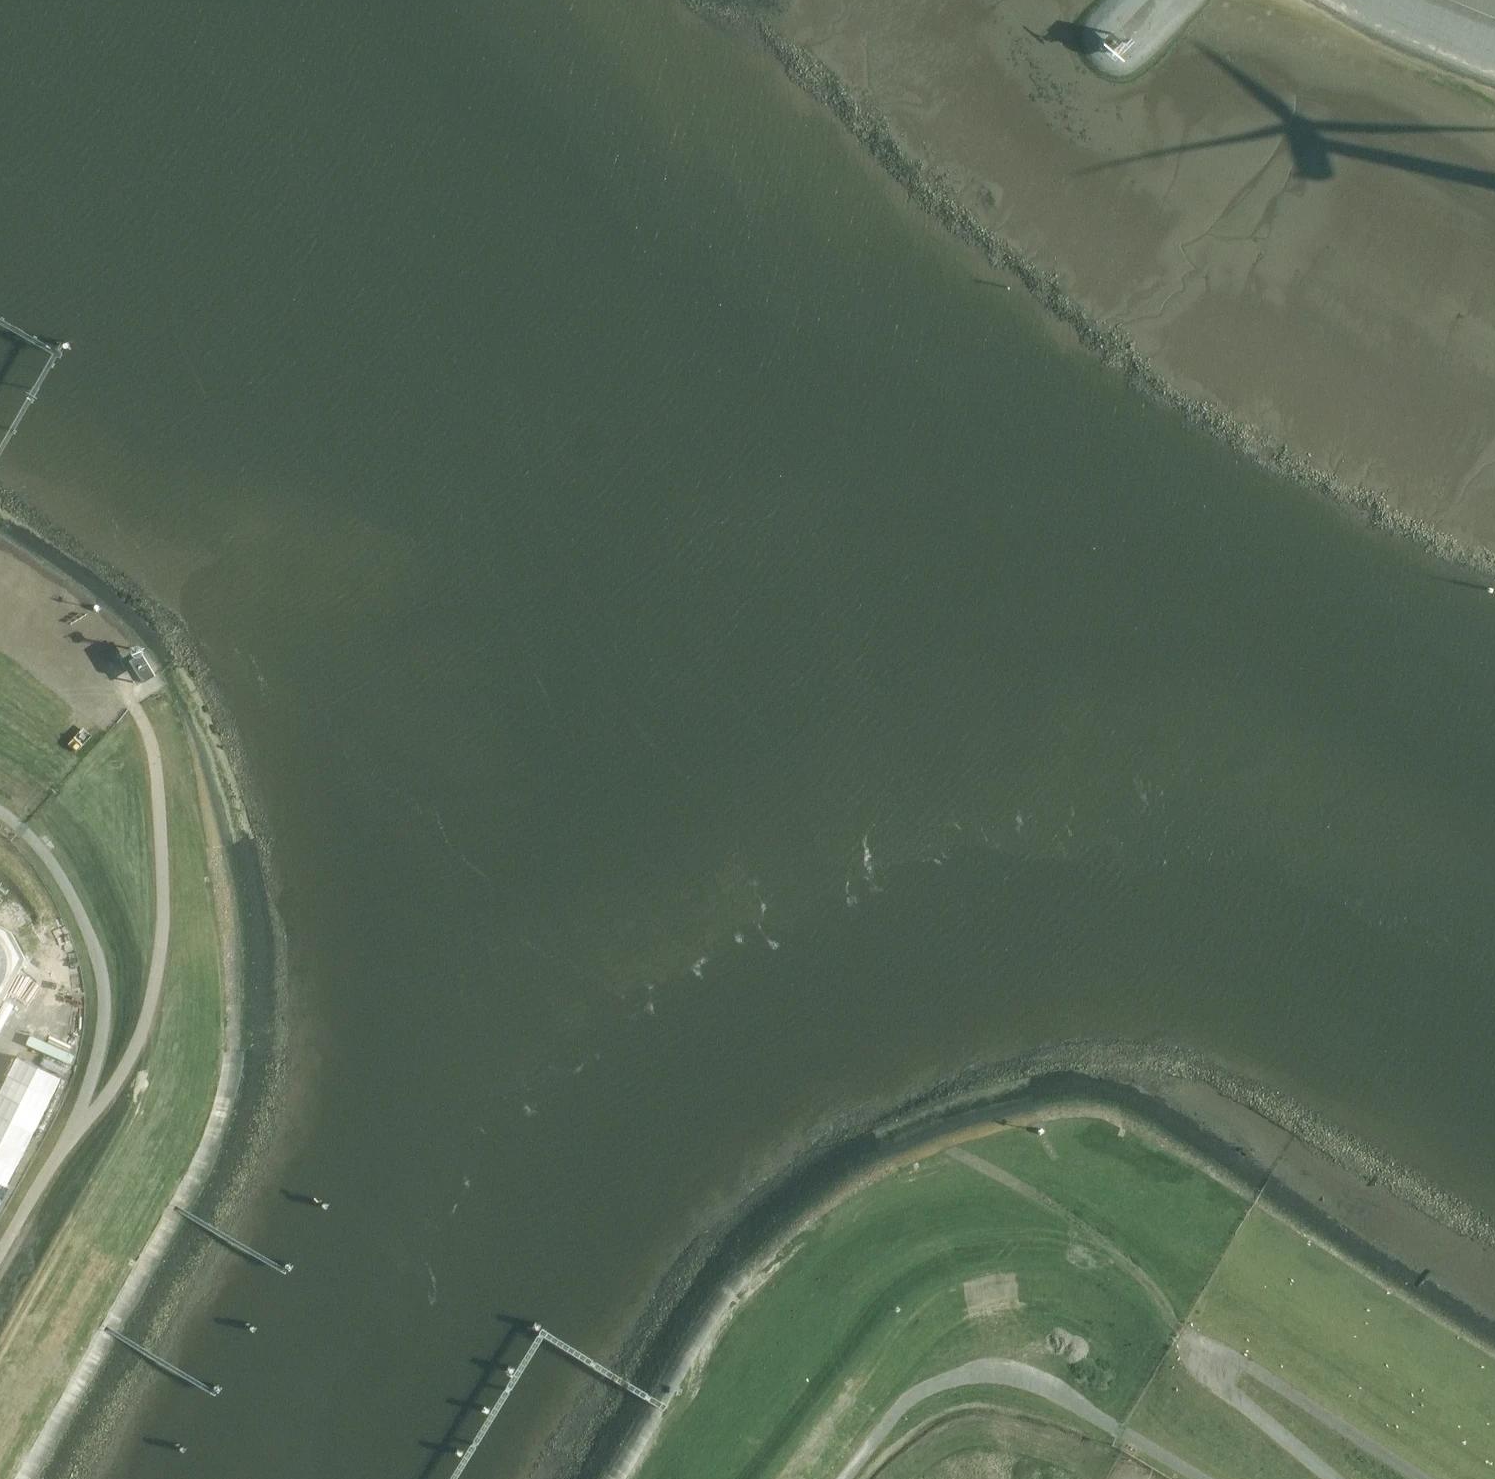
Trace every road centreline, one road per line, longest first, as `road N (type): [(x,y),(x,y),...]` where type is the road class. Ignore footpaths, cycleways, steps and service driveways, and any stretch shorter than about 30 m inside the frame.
road 1 (unclassified): [(0,1256),(78,1113),(103,1004),(94,944),(50,861),(0,813)]

